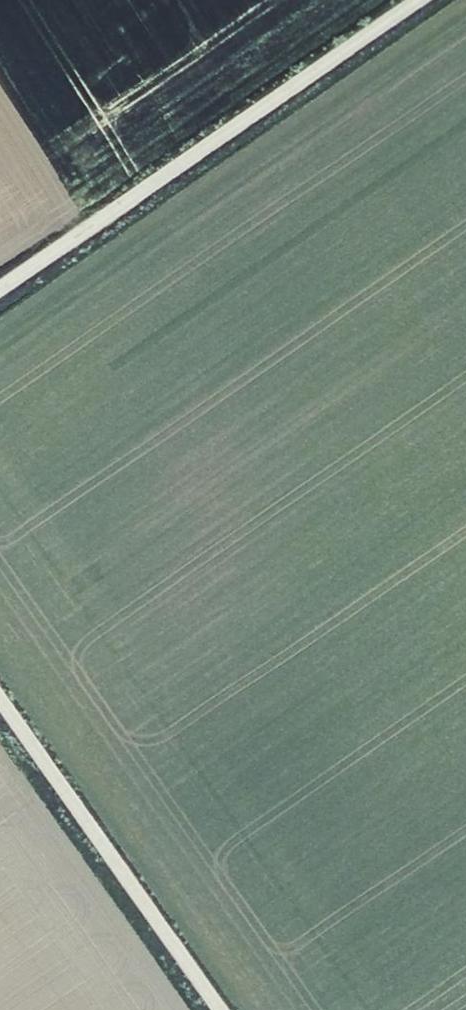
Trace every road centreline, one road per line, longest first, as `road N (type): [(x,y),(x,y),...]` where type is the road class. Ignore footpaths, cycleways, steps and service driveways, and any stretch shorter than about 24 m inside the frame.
road 1 (unclassified): [(0,293),(423,0)]
road 2 (track): [(218,1009),(0,702)]

